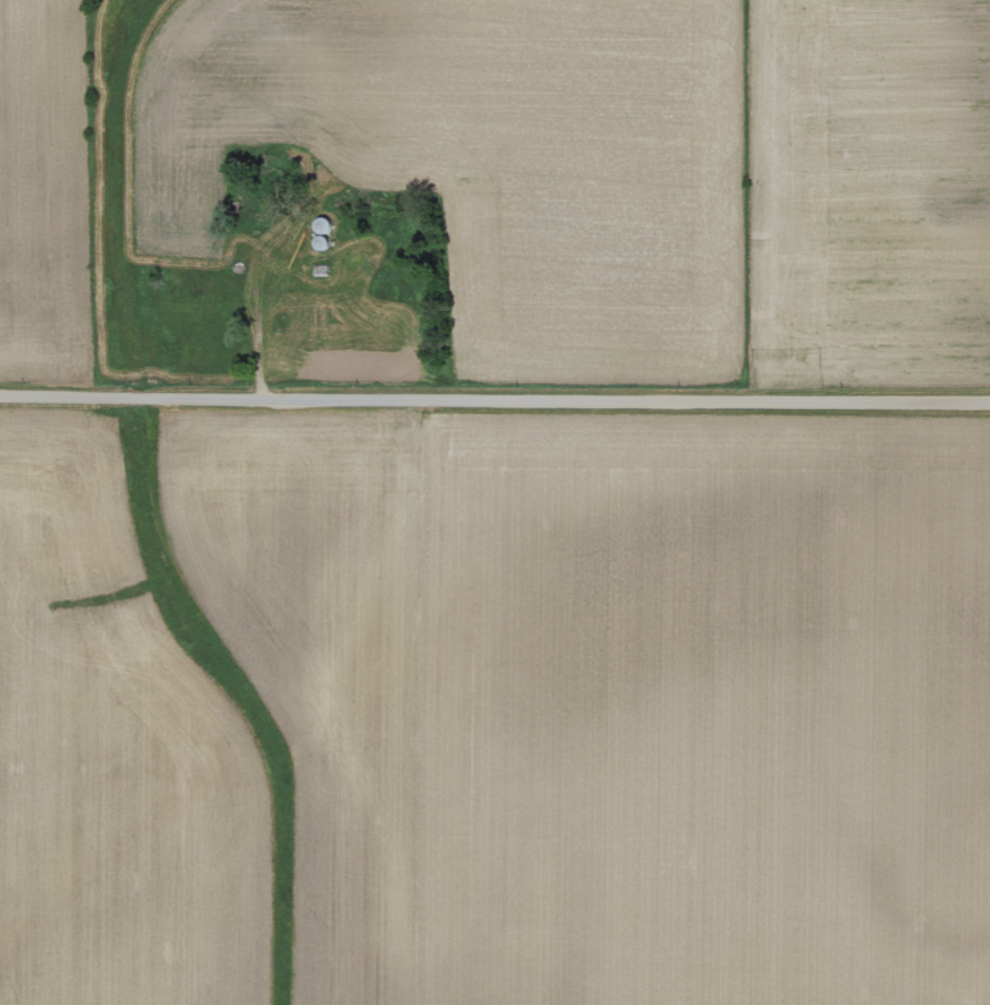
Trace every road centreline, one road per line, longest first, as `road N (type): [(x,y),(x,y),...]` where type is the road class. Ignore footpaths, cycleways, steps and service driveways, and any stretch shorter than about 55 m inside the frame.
road 1 (residential): [(989,401),(0,397)]

